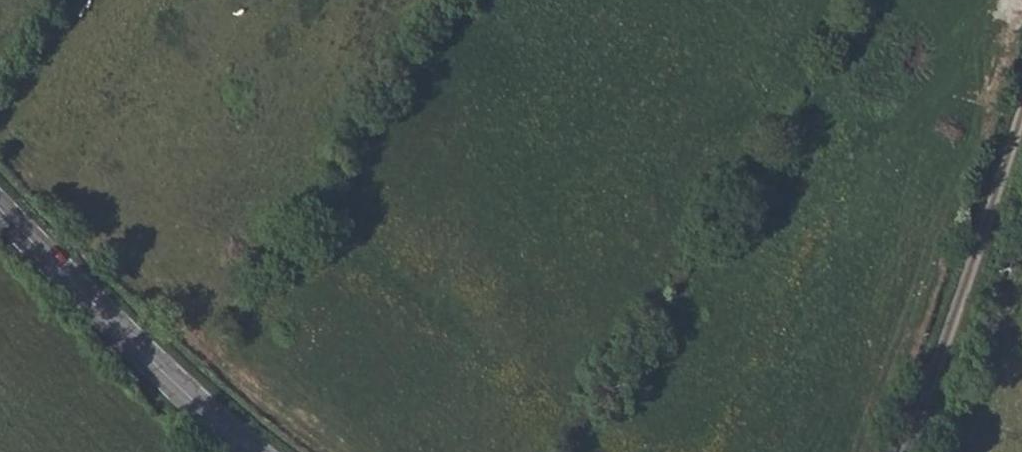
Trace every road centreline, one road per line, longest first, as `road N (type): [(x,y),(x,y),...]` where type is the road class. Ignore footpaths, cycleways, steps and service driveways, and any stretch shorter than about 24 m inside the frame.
road 1 (unclassified): [(913,451),(955,341),(1021,115)]
road 2 (secondary): [(0,207),(245,451)]

